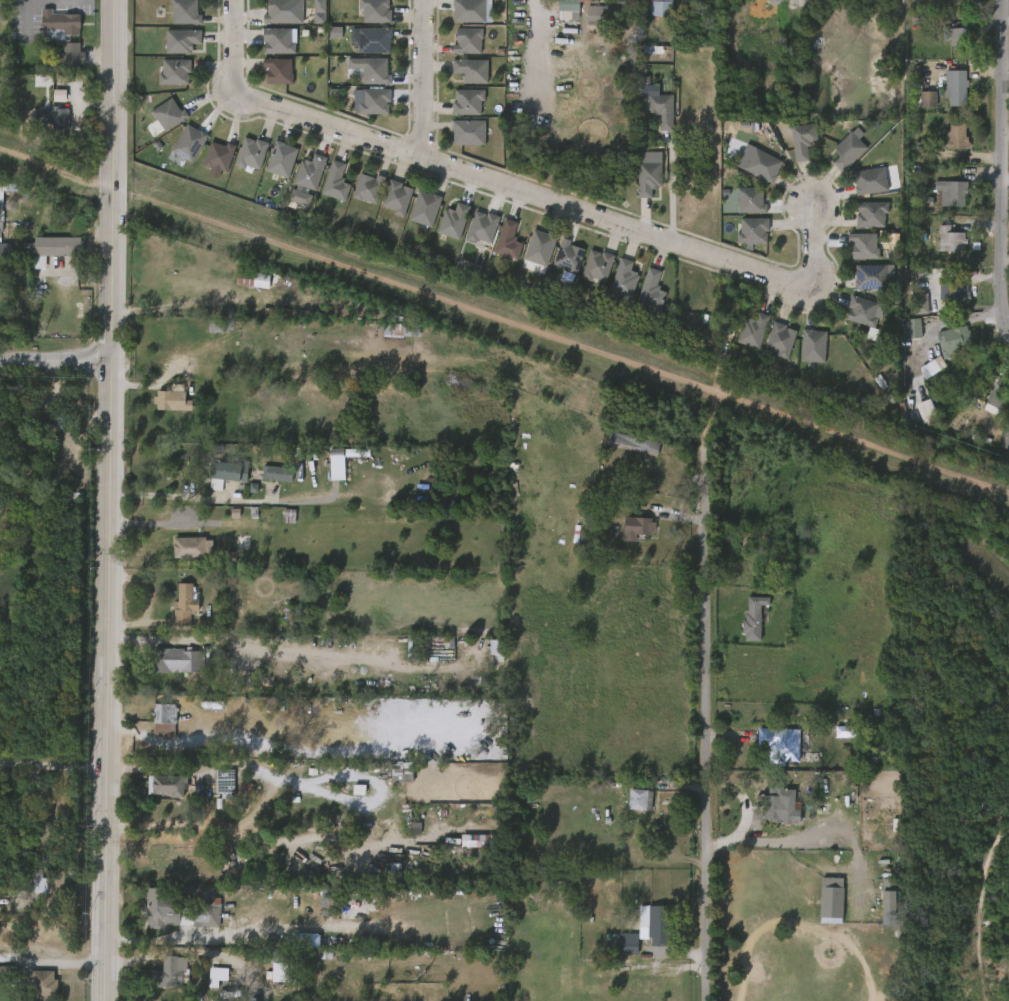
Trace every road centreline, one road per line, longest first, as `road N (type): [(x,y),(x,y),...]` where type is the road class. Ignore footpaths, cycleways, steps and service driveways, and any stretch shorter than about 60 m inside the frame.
road 1 (residential): [(815,196),(816,272),(803,286),(230,88)]
road 2 (tertiary): [(112,361),(105,1000)]
road 3 (residential): [(710,446),(707,1000)]
road 4 (tertiary): [(122,0),(112,361)]
road 5 (residential): [(424,159),(422,0)]

